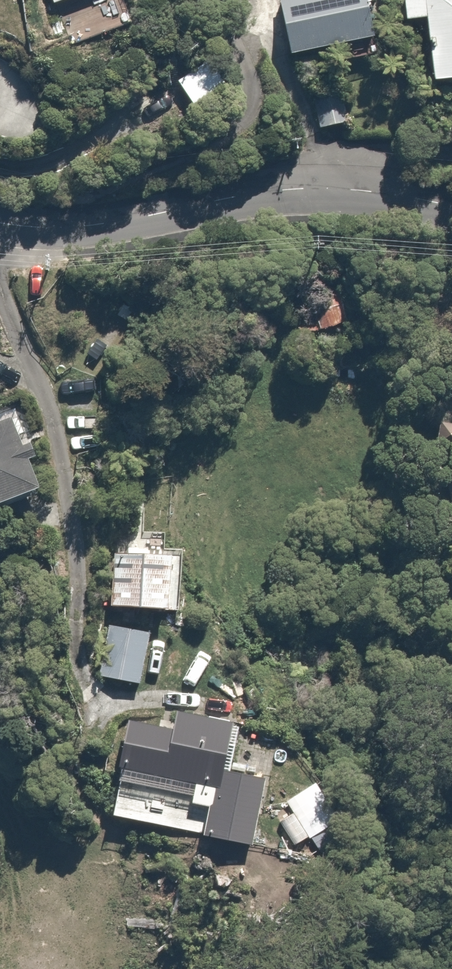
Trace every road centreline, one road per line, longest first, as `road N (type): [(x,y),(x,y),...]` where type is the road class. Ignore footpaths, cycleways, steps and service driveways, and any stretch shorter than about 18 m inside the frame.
road 1 (residential): [(451,208),(383,192),(308,187),(100,225),(0,223)]

